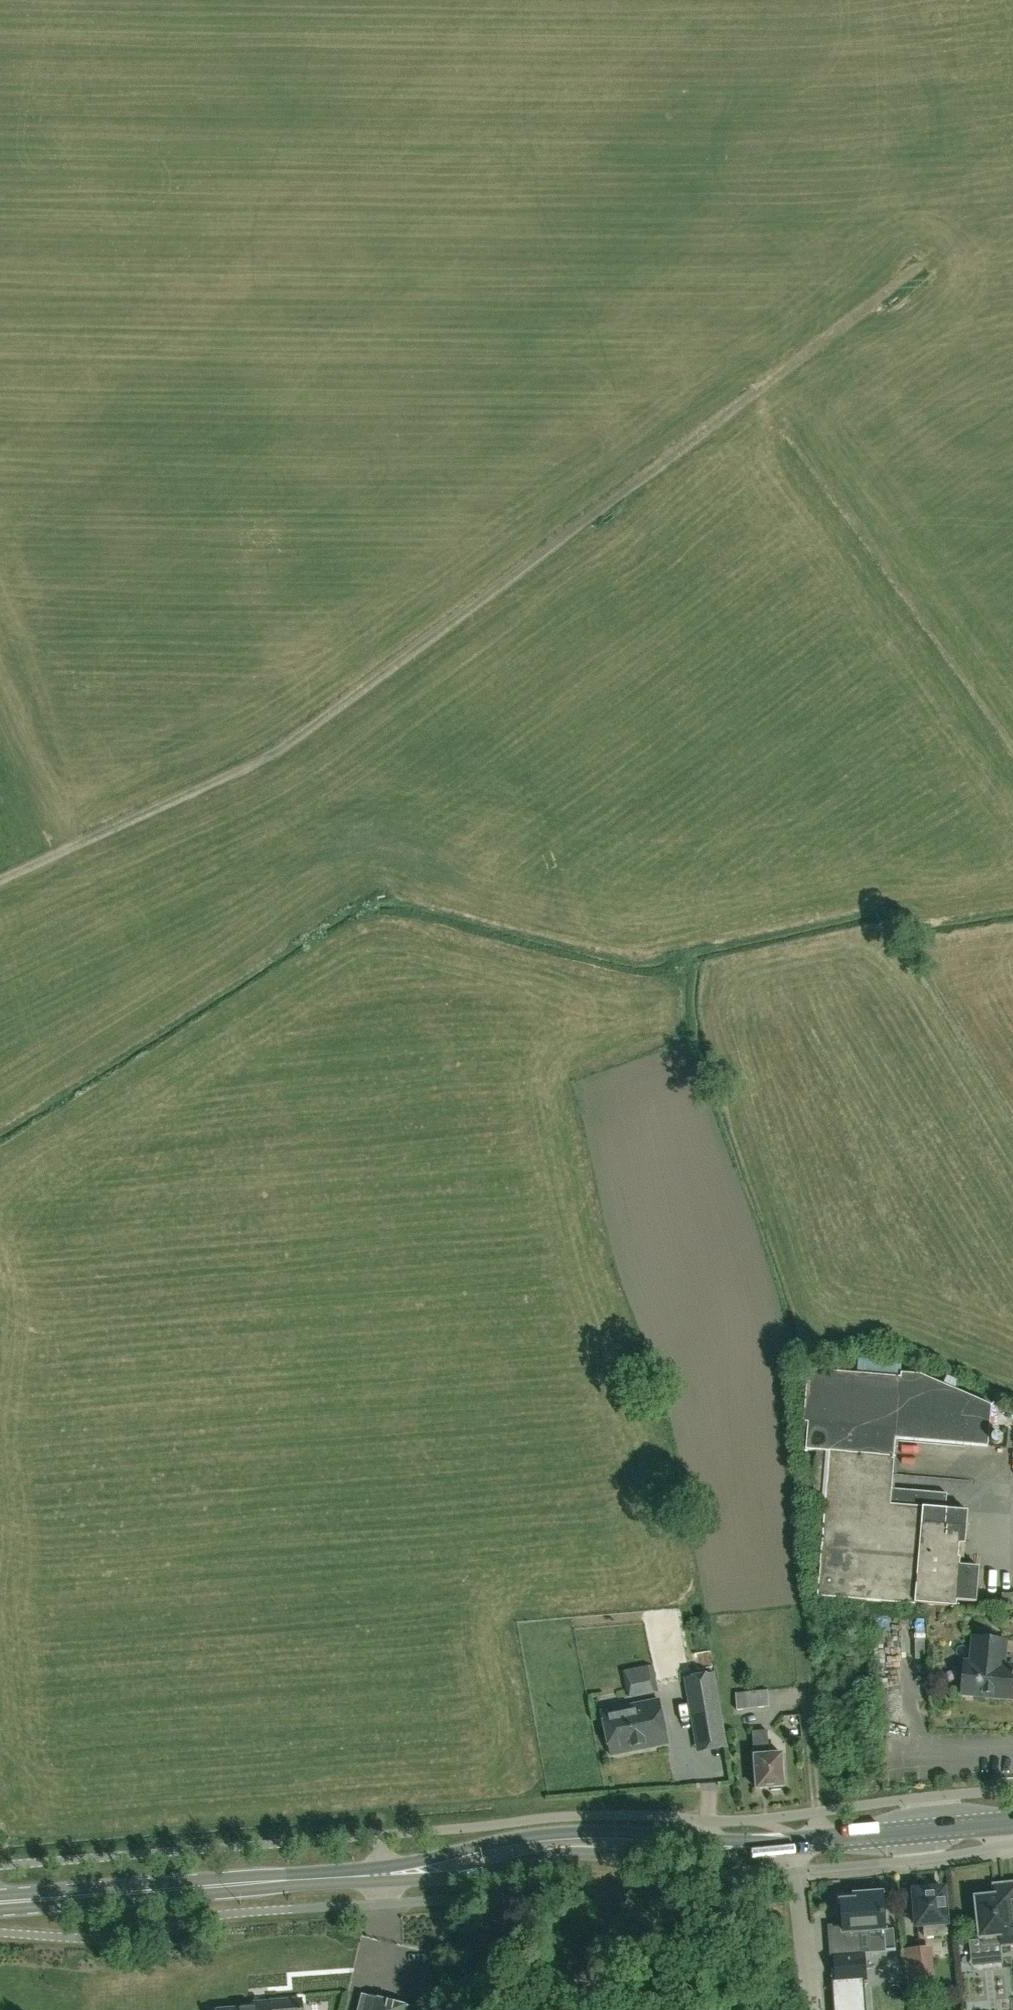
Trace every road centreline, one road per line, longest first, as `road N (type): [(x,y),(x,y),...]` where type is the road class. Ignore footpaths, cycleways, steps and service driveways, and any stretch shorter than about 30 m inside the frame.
road 1 (primary): [(0,1903),(391,1874),(580,1842),(785,1845),(1012,1825)]

